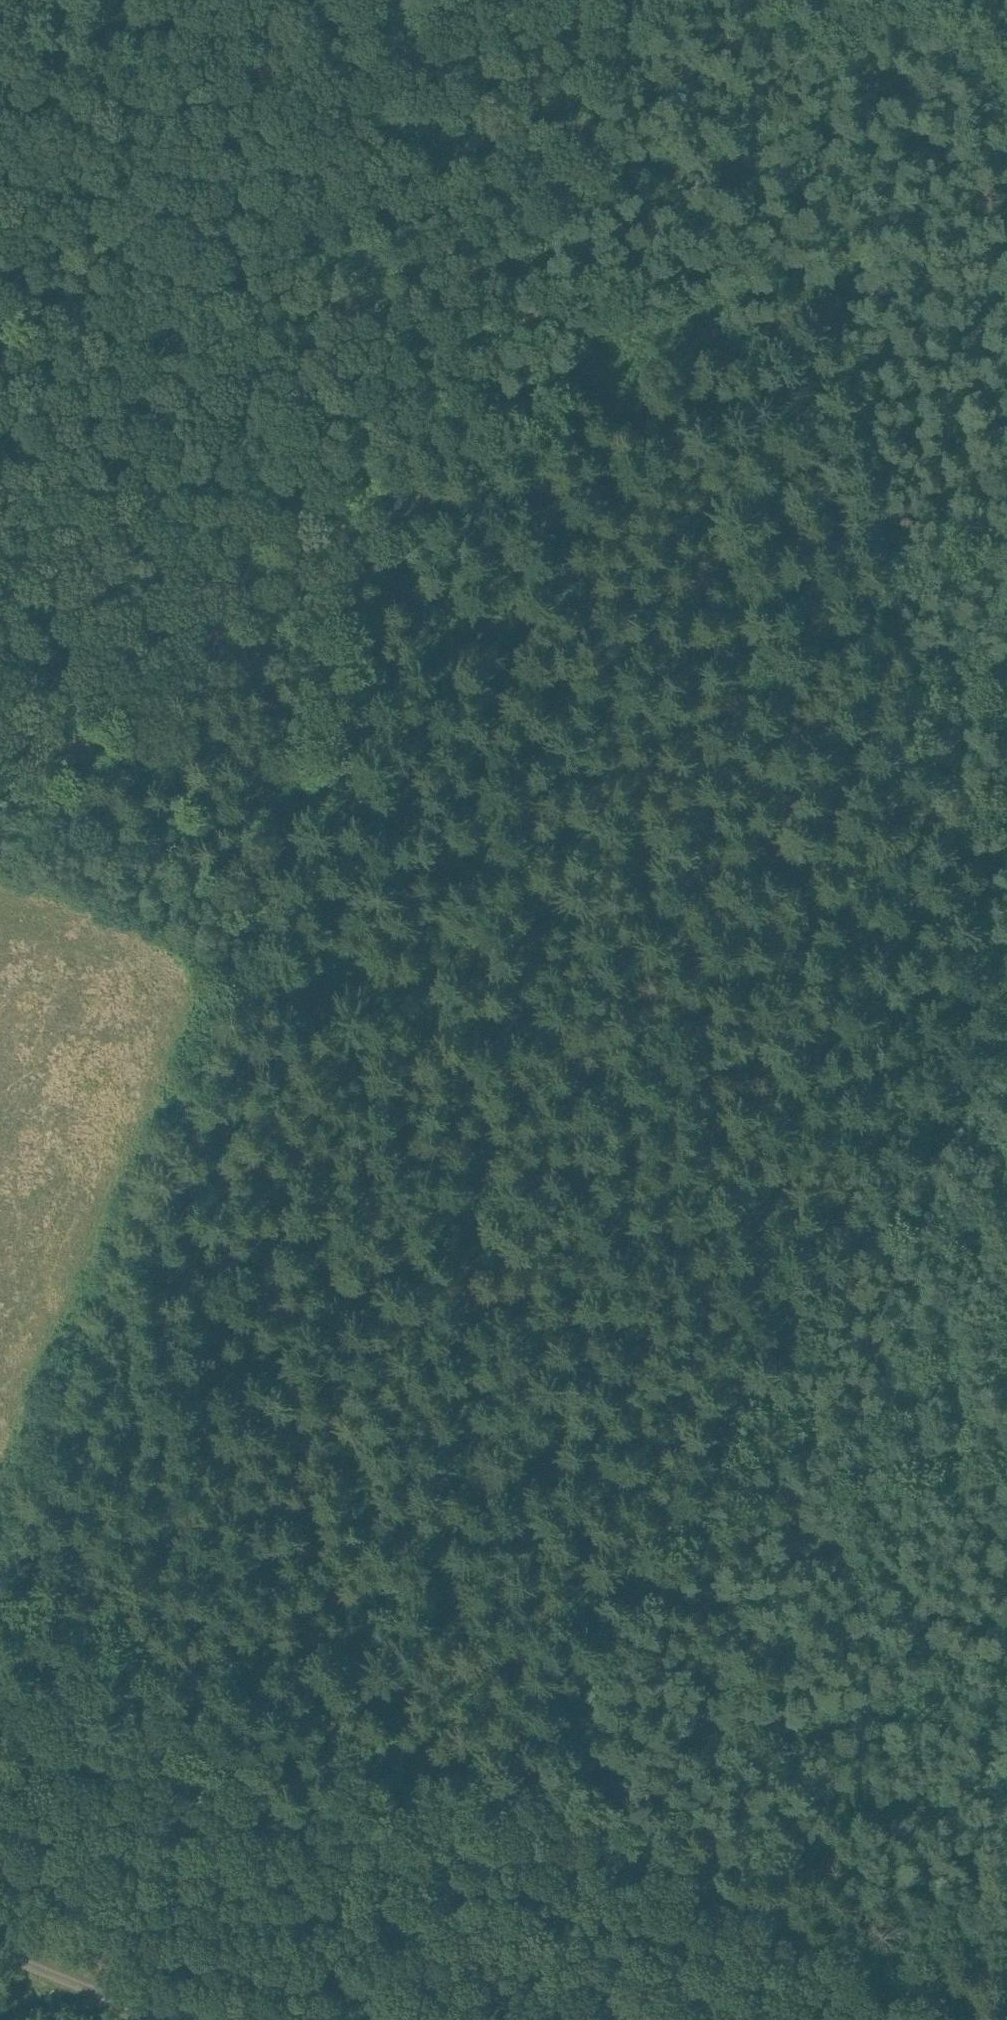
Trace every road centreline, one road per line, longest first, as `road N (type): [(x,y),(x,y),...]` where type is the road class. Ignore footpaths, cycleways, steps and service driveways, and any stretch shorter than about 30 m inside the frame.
road 1 (track): [(0,1966),(137,2019)]

